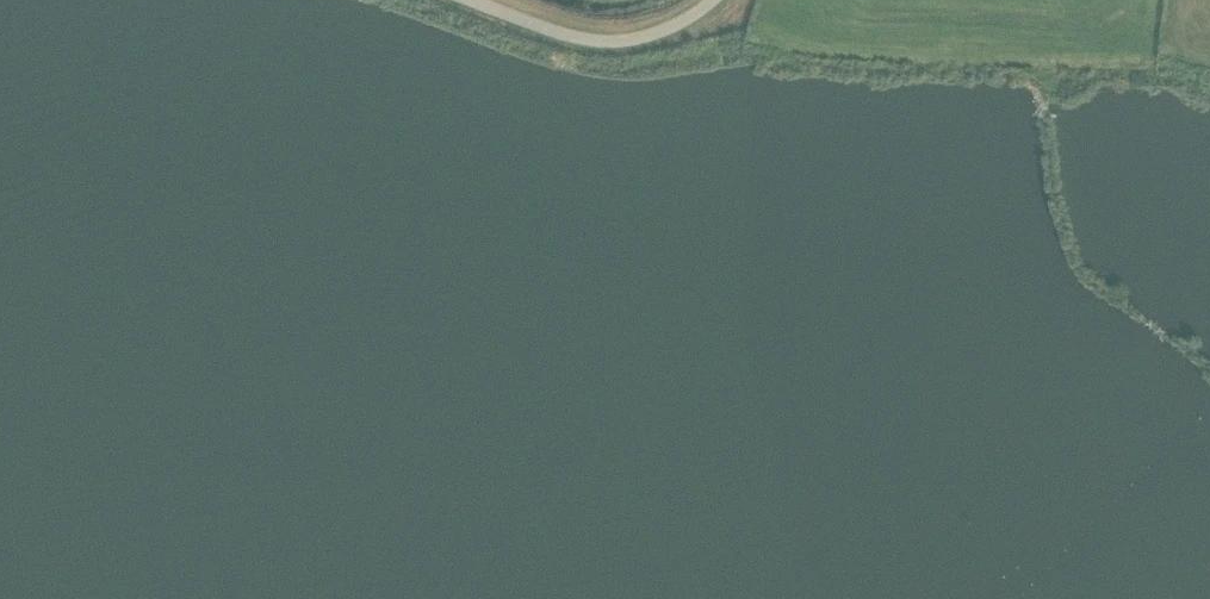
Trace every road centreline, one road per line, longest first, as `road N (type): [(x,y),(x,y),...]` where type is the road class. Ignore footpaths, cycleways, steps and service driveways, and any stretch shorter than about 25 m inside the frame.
road 1 (unclassified): [(473,0),(595,40),(655,34),(711,0)]

